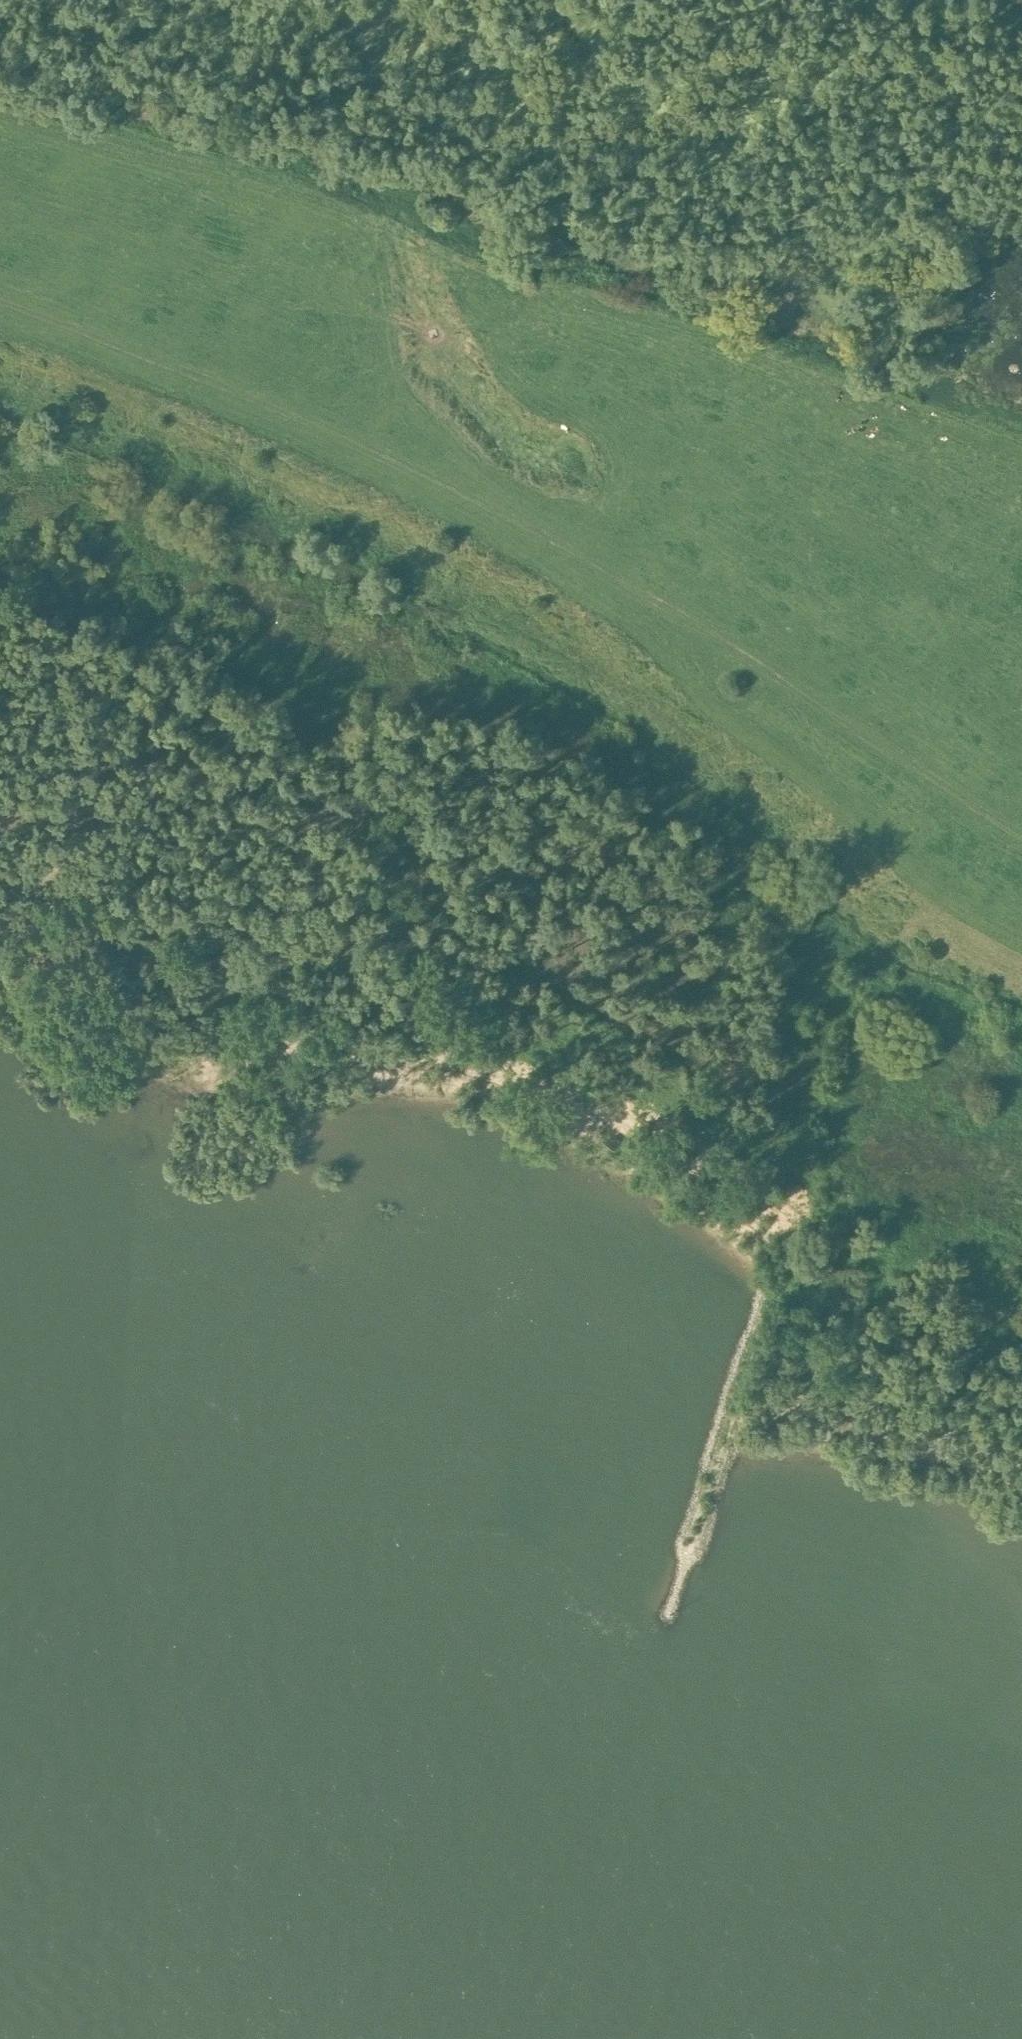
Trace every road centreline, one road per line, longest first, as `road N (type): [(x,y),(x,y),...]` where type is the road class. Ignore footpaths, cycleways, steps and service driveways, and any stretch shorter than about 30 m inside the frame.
road 1 (track): [(0,331),(342,451),(602,575),(944,913),(1021,949)]

